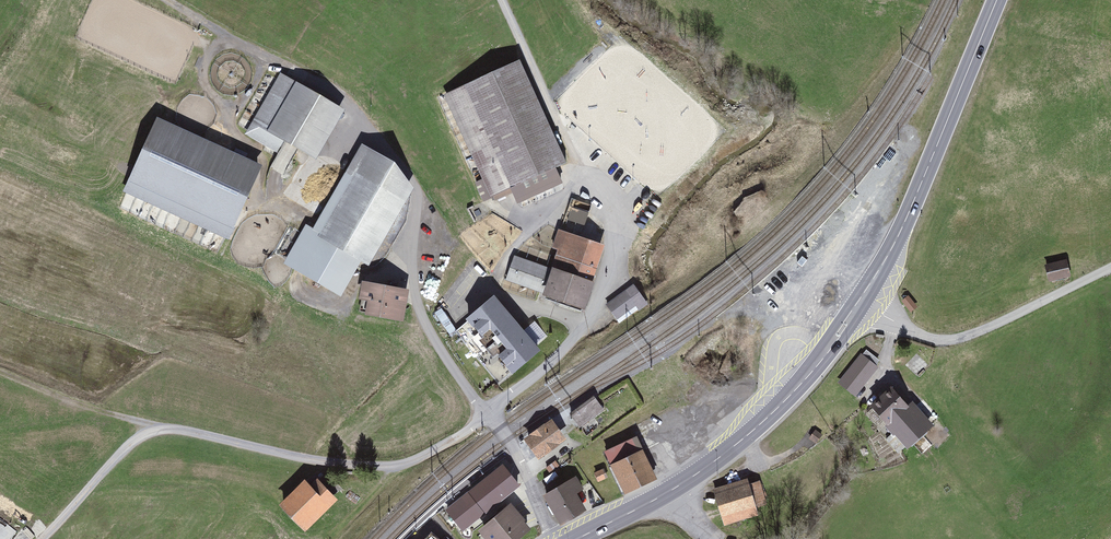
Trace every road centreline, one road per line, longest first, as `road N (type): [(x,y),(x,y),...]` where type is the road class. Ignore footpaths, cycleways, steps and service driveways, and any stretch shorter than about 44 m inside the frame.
road 1 (track): [(45,538),(148,432),(187,431),(314,460),(385,466),(419,458),(491,416)]
road 2 (residential): [(554,538),(491,416),(558,358),(606,287),(615,228),(587,173)]
road 3 (primary): [(578,538),(668,492),(743,439),(807,375),(859,304)]
road 4 (primary): [(859,304),(898,239),(997,0)]
road 5 (unclassified): [(1110,269),(954,341),(928,339),(859,304)]
road 6 (track): [(587,173),(505,0)]

